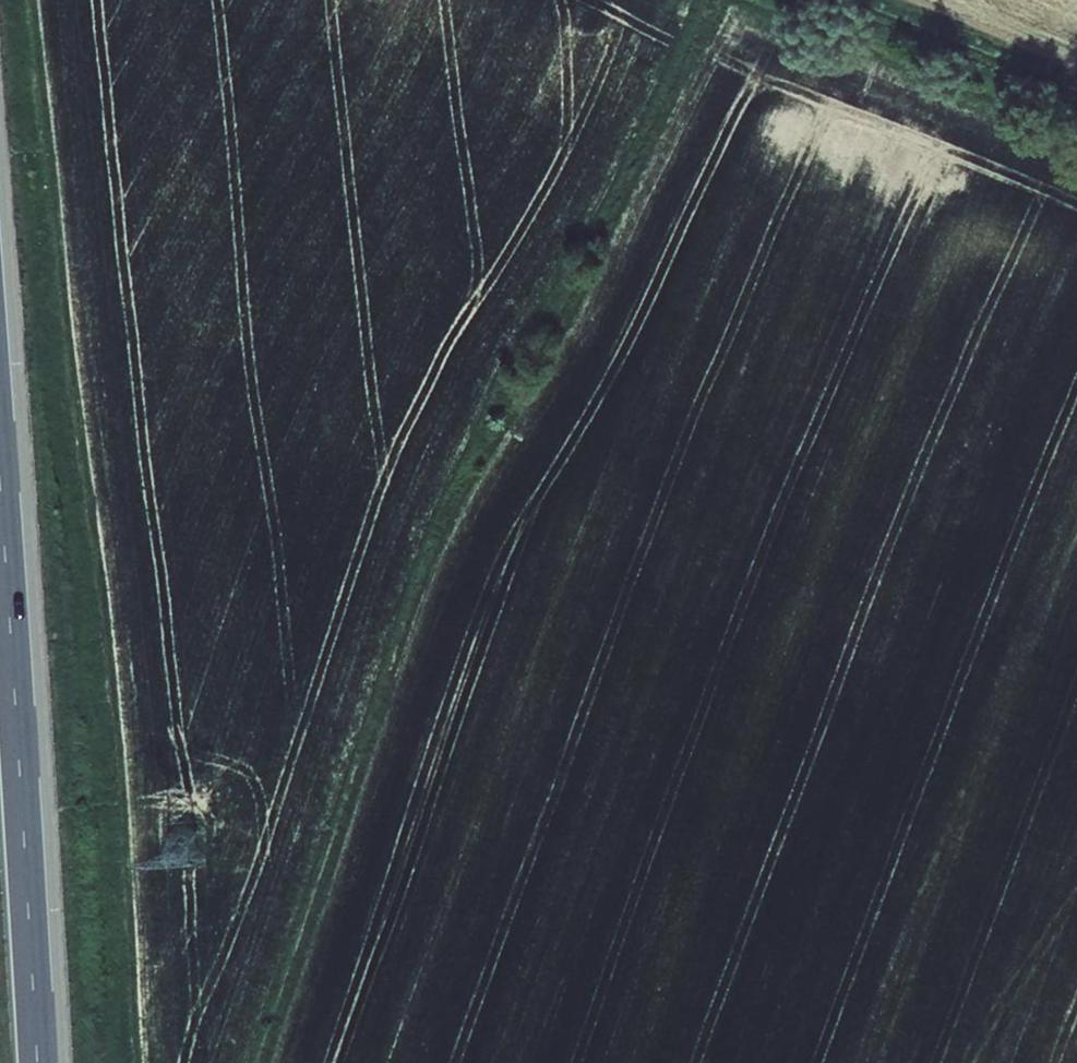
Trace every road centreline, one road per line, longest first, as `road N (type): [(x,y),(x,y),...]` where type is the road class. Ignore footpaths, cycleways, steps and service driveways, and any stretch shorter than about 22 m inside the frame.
road 1 (motorway): [(37,1062),(0,490)]
road 2 (track): [(1076,92),(847,0)]

